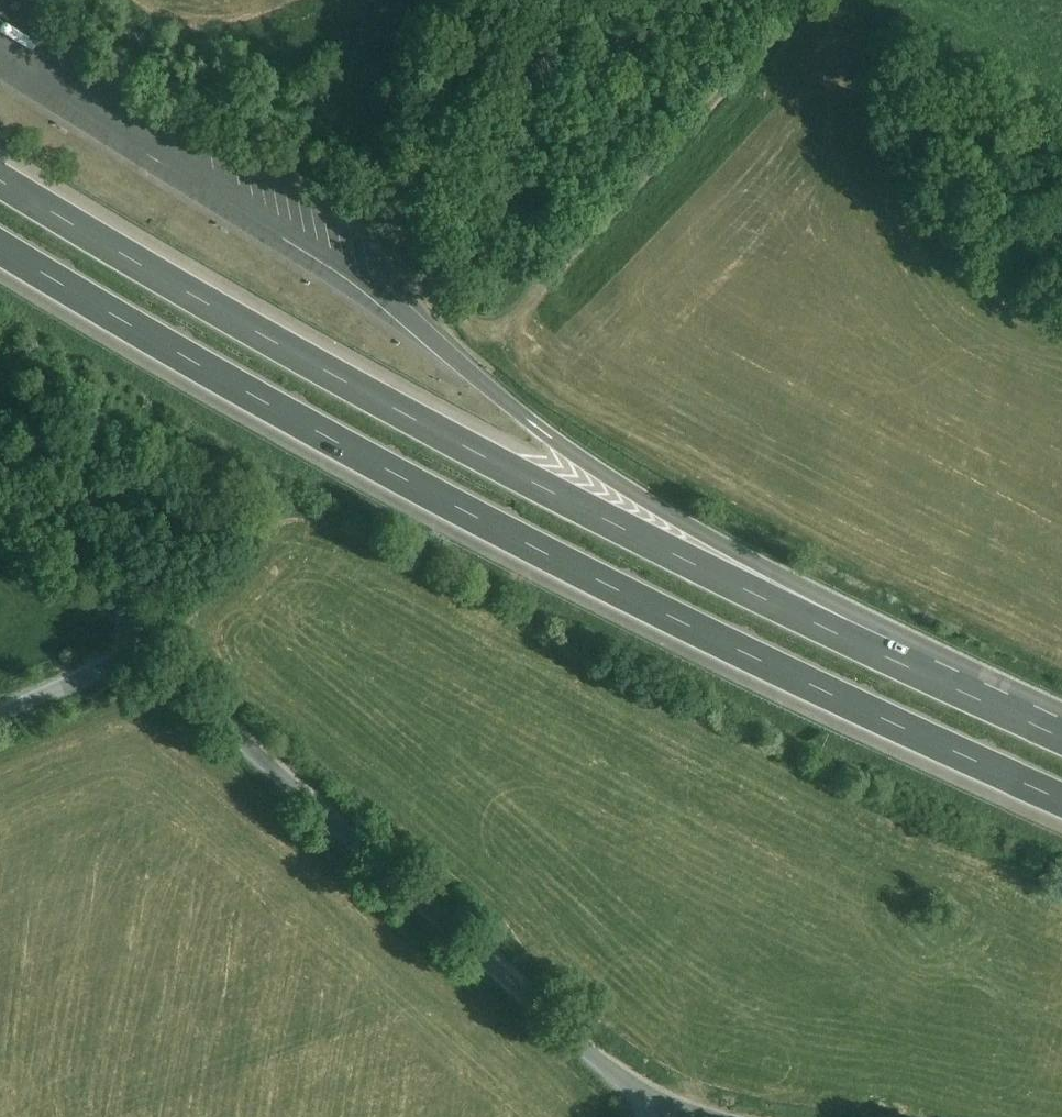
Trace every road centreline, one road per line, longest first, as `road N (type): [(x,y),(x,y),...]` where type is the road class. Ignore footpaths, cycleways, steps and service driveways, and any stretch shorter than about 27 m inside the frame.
road 1 (motorway): [(0,261),(282,428),(870,729),(1061,813)]
road 2 (track): [(809,0),(562,272),(526,321),(530,373),(569,412),(931,602)]
road 3 (motorway): [(813,618),(330,377),(0,184)]
road 4 (unclassified): [(0,715),(147,651),(608,1067),(660,1104)]
road 5 (motorway): [(813,618),(514,408)]
road 6 (motorway): [(1061,735),(813,618)]
road 7 (track): [(147,651),(0,522)]

